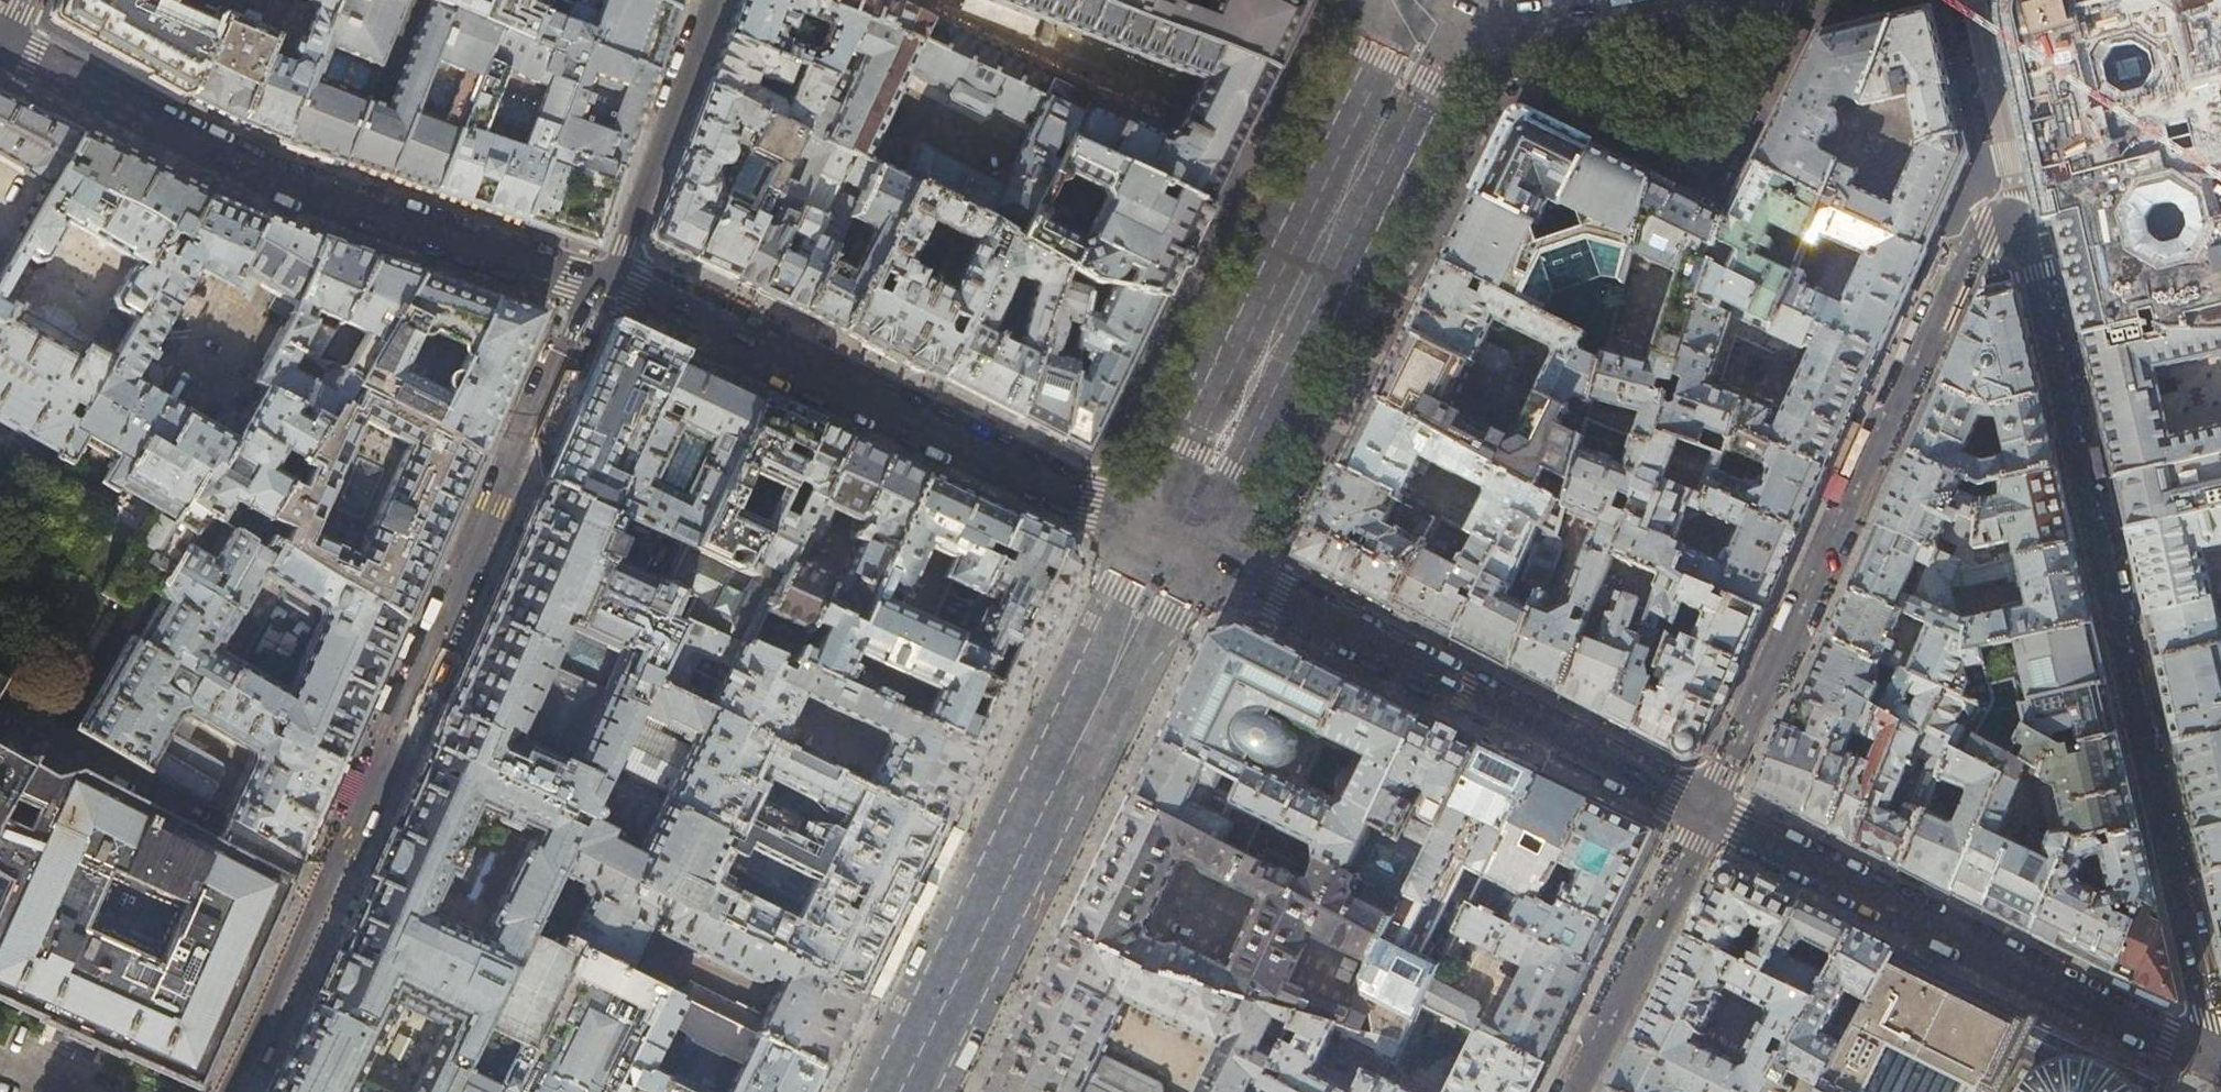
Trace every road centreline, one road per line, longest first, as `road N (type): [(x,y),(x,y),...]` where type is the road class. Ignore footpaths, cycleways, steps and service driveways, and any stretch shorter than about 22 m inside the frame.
road 1 (residential): [(1708,811),(1984,221),(1999,200),(2017,196),(2130,644),(2209,1059)]
road 2 (tertiary): [(2,47),(274,180),(607,284)]
road 3 (tertiary): [(607,284),(1178,539)]
road 4 (primary): [(901,1091),(1178,539)]
road 5 (residential): [(1178,539),(1708,811)]
road 6 (primary): [(1178,539),(1436,8)]
road 7 (residential): [(1708,811),(2209,1059)]
road 8 (residential): [(1574,1091),(1708,811)]
road 9 (residential): [(714,0),(607,284)]
road 10 (primary): [(1436,8),(1511,35),(1670,0)]

